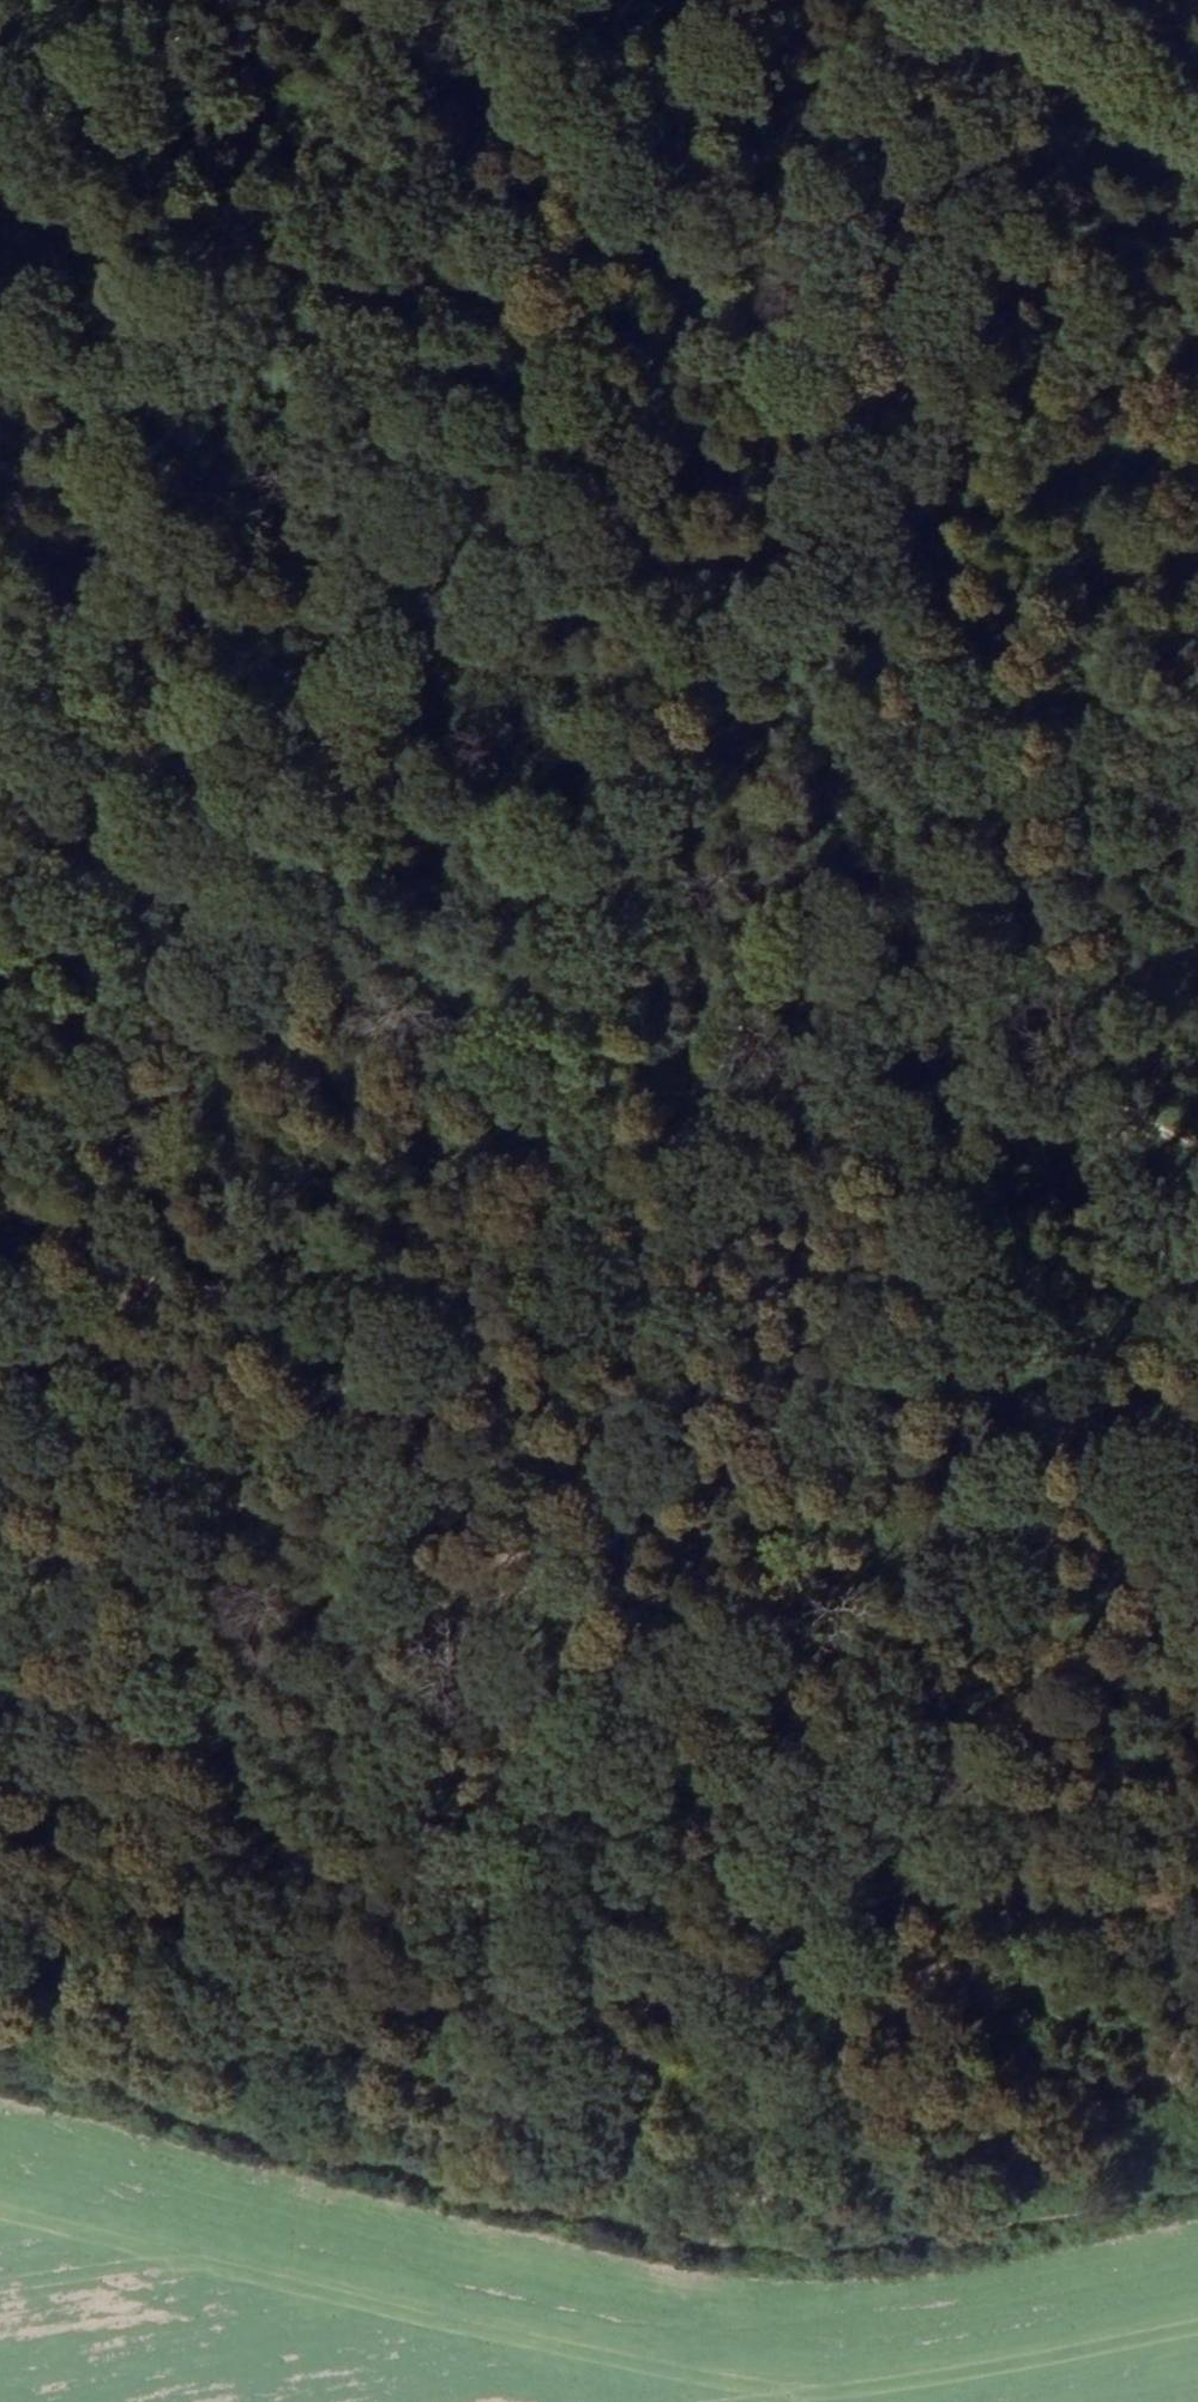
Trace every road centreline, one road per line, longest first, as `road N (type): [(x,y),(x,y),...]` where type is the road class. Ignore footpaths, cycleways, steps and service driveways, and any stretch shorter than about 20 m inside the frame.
road 1 (track): [(1197,1076),(918,880),(581,510),(0,122)]
road 2 (track): [(1197,2194),(953,2254),(715,2266),(0,2094)]

